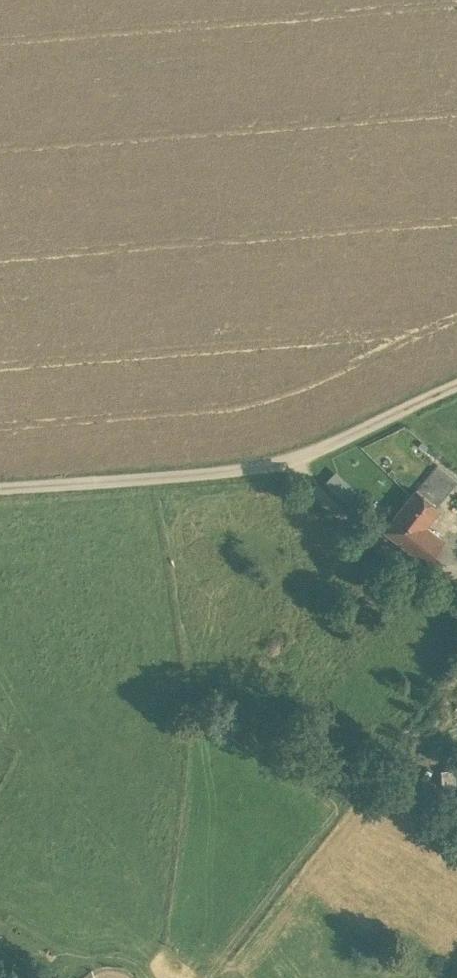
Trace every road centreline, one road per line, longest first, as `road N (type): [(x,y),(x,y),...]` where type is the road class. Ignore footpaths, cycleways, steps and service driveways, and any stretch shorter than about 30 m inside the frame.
road 1 (track): [(456,390),(291,463),(0,490)]

